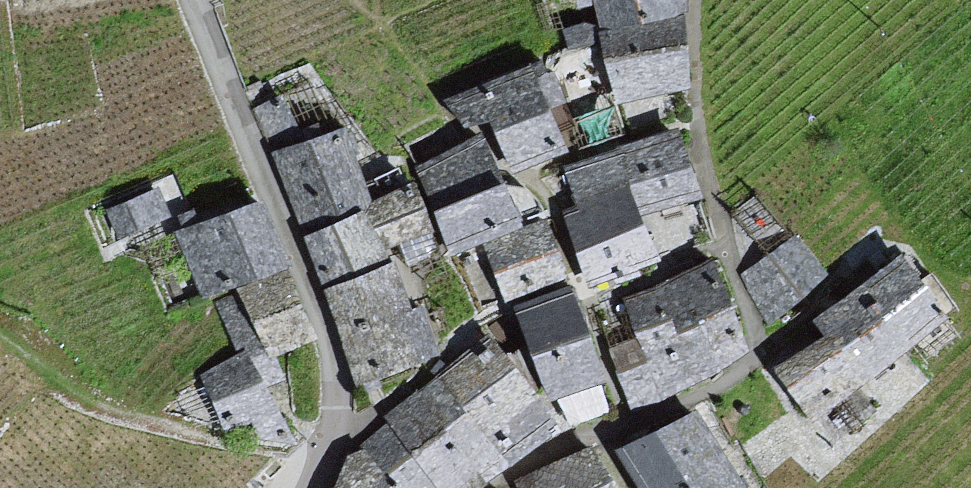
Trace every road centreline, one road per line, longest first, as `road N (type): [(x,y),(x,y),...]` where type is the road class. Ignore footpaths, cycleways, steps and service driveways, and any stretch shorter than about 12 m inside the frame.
road 1 (unclassified): [(193,0),(331,356),(335,406),(311,487)]

